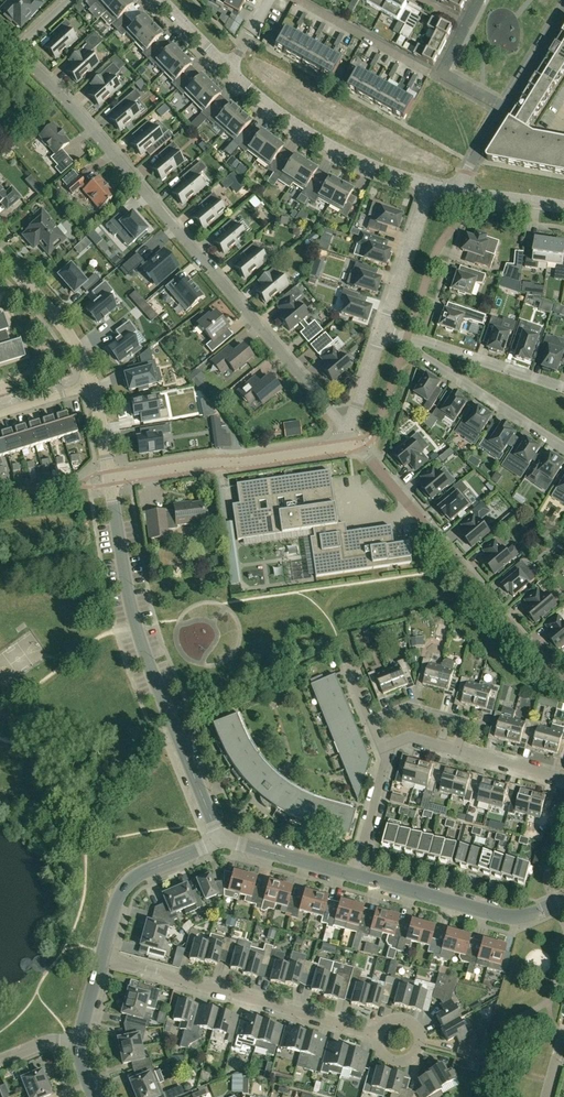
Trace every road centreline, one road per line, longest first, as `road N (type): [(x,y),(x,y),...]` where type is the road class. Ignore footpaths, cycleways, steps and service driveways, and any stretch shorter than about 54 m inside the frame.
road 1 (residential): [(347,431),(14,50)]
road 2 (unclassified): [(221,841),(133,619),(110,479)]
road 3 (residential): [(563,684),(355,445)]
road 4 (residential): [(380,1034),(103,957)]
road 5 (unclassified): [(110,479),(355,445)]
road 6 (residential): [(431,187),(337,150),(229,71)]
road 7 (residential): [(563,902),(513,919),(357,878)]
road 8 (unclassified): [(103,957),(127,884),(221,841)]
road 9 (residential): [(563,449),(426,356)]
road 10 (residential): [(296,0),(441,74)]
road 11 (unclassified): [(92,386),(42,300),(0,257)]
road 12 (residential): [(431,187),(385,331)]
road 13 (residential): [(422,345),(563,387)]
road 14 (unclassified): [(357,878),(221,841)]
road 15 (residential): [(357,878),(387,747)]
road 16 (residential): [(373,725),(410,708),(437,716),(463,726),(456,751)]

